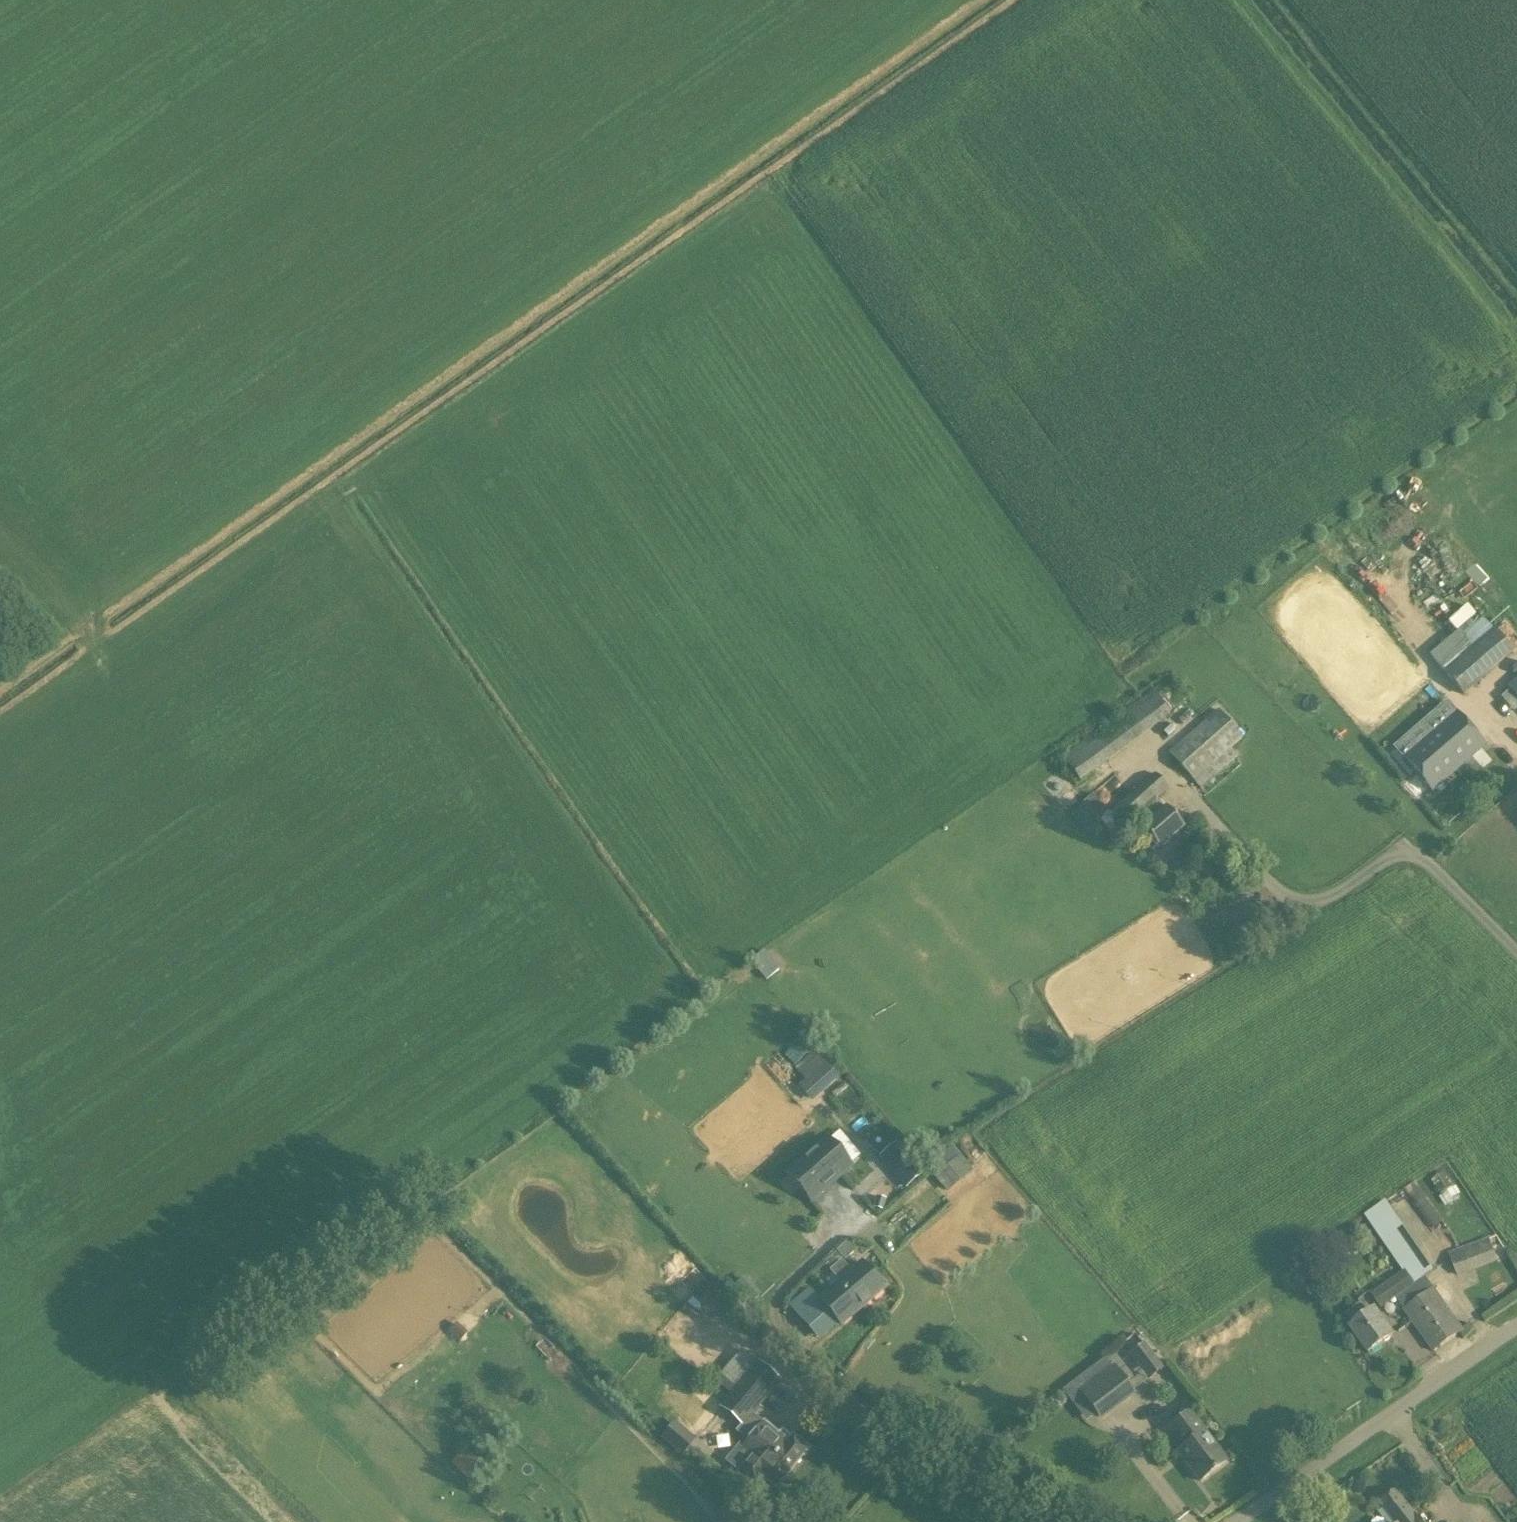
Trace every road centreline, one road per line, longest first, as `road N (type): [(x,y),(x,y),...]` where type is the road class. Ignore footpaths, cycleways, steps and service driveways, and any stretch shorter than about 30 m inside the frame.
road 1 (unclassified): [(1238,1521),(1516,1326)]

